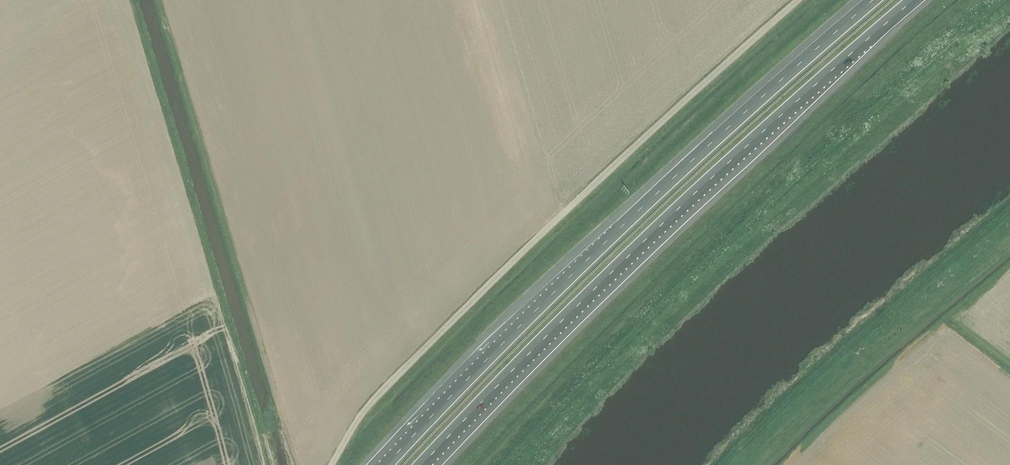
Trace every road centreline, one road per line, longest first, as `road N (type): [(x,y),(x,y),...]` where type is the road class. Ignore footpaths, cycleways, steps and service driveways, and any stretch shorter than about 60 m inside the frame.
road 1 (motorway): [(422,464),(715,176),(914,0)]
road 2 (motorway): [(873,0),(622,226),(386,464)]
road 3 (unclassified): [(331,464),(386,386),(798,0)]

